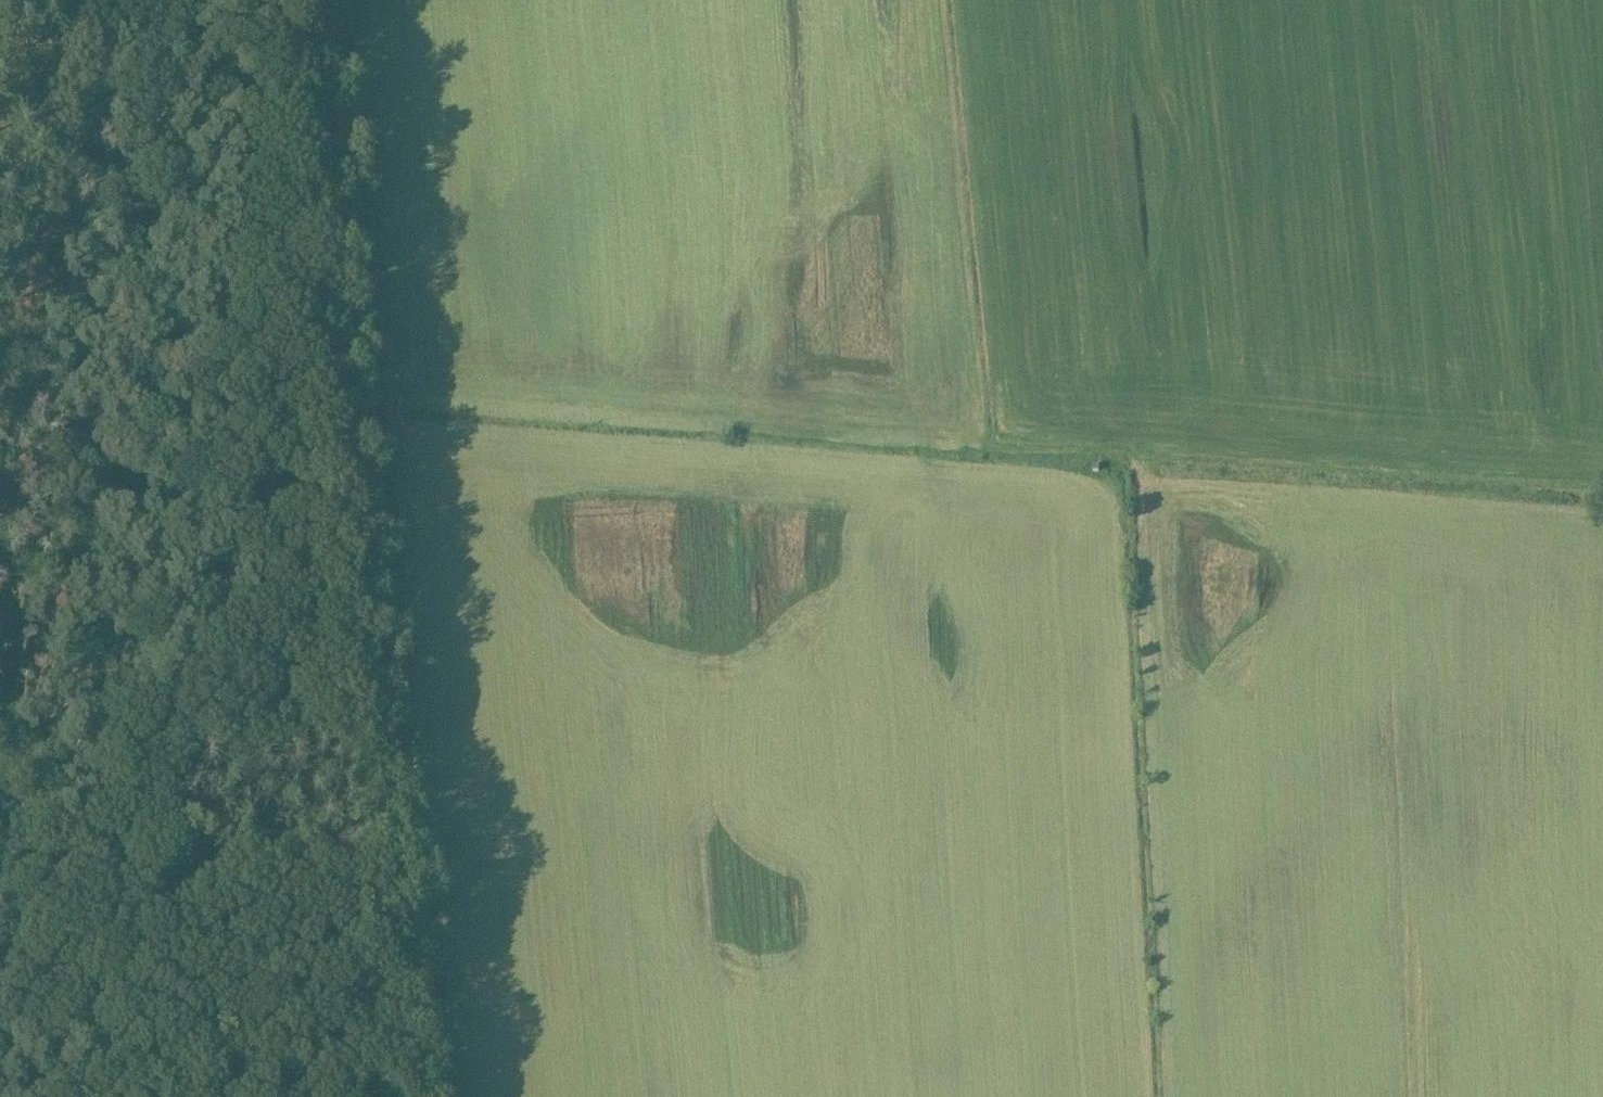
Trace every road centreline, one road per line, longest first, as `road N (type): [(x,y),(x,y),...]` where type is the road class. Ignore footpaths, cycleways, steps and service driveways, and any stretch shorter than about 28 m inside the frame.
road 1 (track): [(1602,491),(995,447)]

